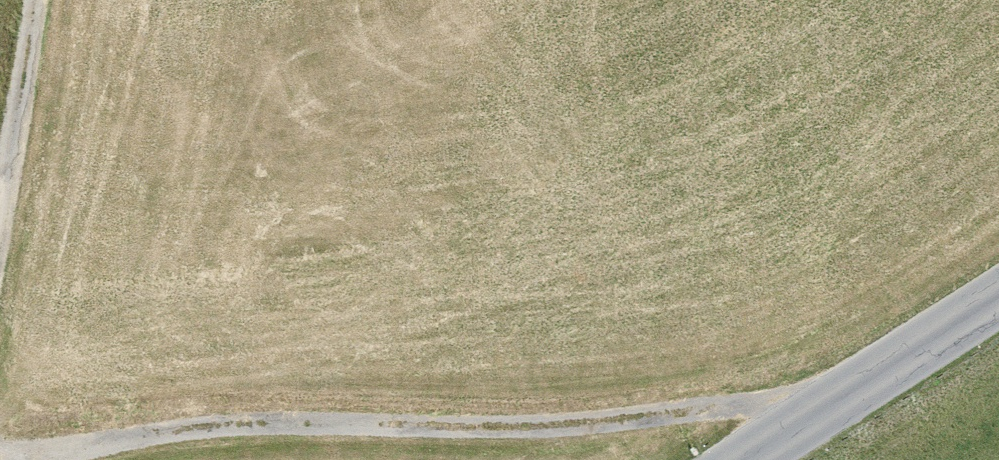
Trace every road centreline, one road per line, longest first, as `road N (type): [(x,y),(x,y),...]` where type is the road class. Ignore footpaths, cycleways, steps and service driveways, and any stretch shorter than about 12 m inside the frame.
road 1 (track): [(0,456),(201,426),(550,425),(843,397)]
road 2 (tertiary): [(745,459),(998,297)]
road 3 (track): [(0,217),(34,0)]

